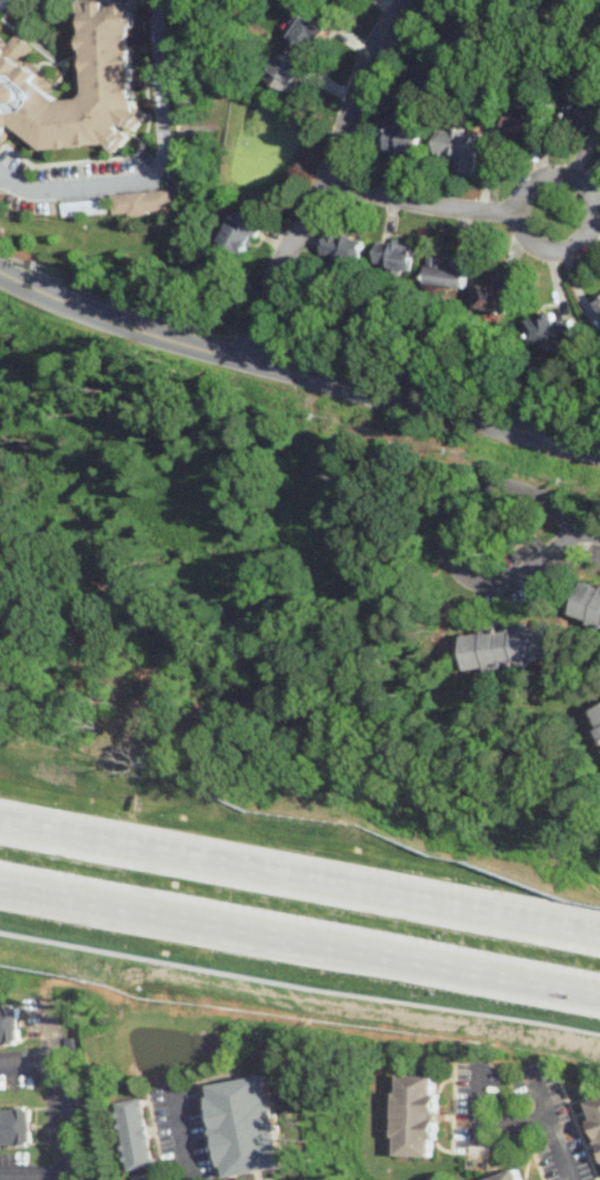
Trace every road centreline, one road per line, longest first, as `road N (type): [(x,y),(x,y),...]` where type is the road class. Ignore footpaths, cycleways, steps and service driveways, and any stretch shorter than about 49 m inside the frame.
road 1 (tertiary): [(0,271),(144,332),(599,450)]
road 2 (motorway): [(599,935),(0,824)]
road 3 (residential): [(251,360),(285,251),(327,181),(367,69),(412,0)]
road 4 (residential): [(518,579),(570,534),(530,494),(493,488),(466,495),(445,531),(454,570),(486,588),(518,579)]
road 5 (motorway): [(297,941),(599,997)]
road 6 (motorway): [(0,886),(297,941)]
road 7 (residential): [(546,252),(516,227),(516,203),(540,178),(563,178),(588,203),(588,227),(572,248),(546,252)]
road 8 (residential): [(327,181),(425,206),(514,214)]

